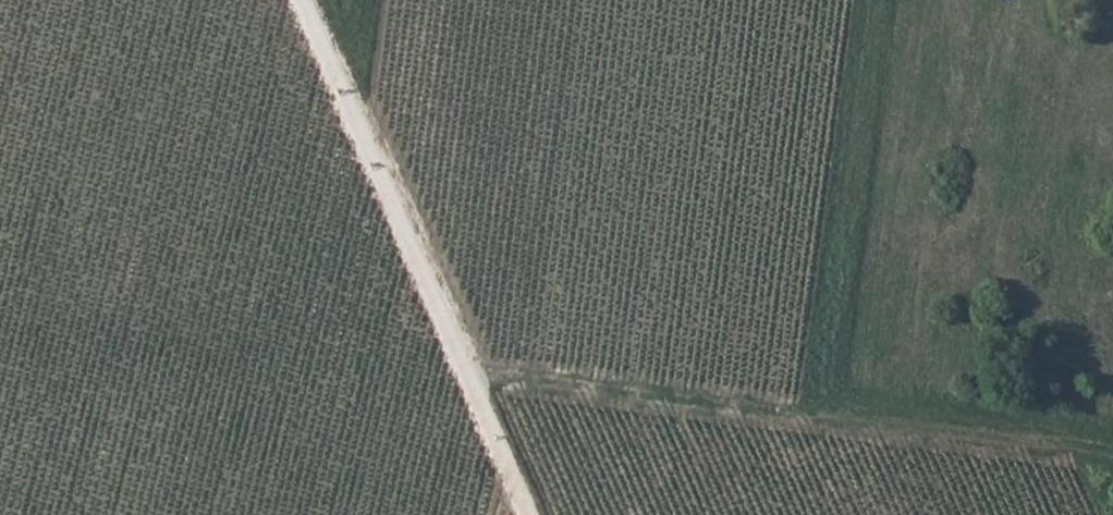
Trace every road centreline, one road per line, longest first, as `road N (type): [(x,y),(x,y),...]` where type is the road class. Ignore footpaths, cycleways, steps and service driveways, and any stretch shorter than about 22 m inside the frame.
road 1 (track): [(475,378),(1067,465),(1090,514)]
road 2 (track): [(531,514),(304,0)]

